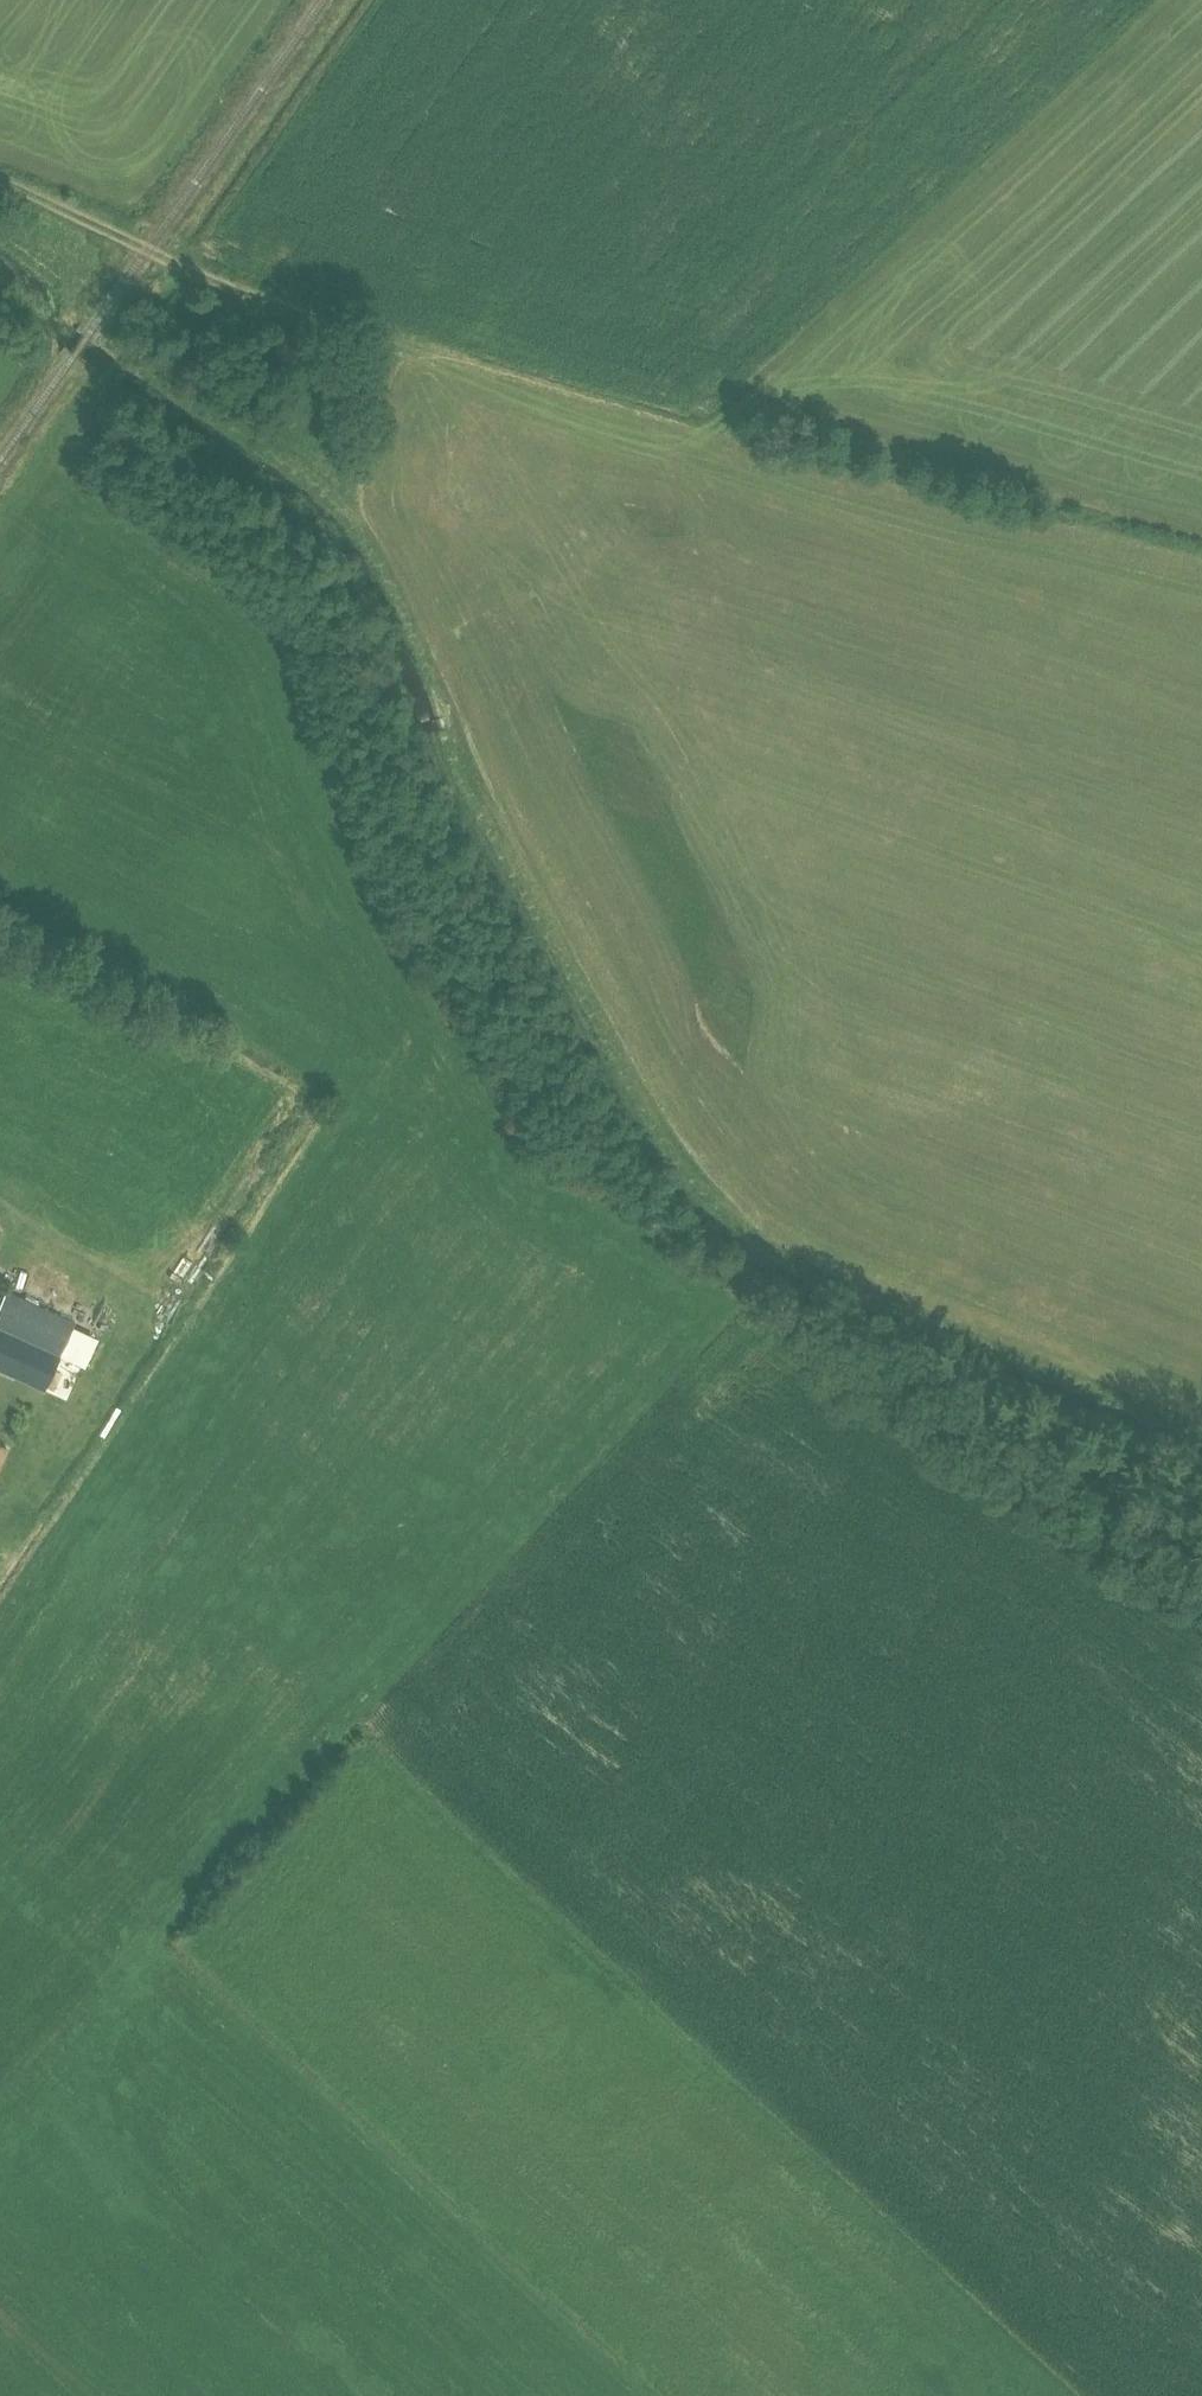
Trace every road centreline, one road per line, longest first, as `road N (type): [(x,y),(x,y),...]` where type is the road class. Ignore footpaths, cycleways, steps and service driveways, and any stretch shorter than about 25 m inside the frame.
road 1 (track): [(0,186),(150,252),(235,302),(666,414)]

